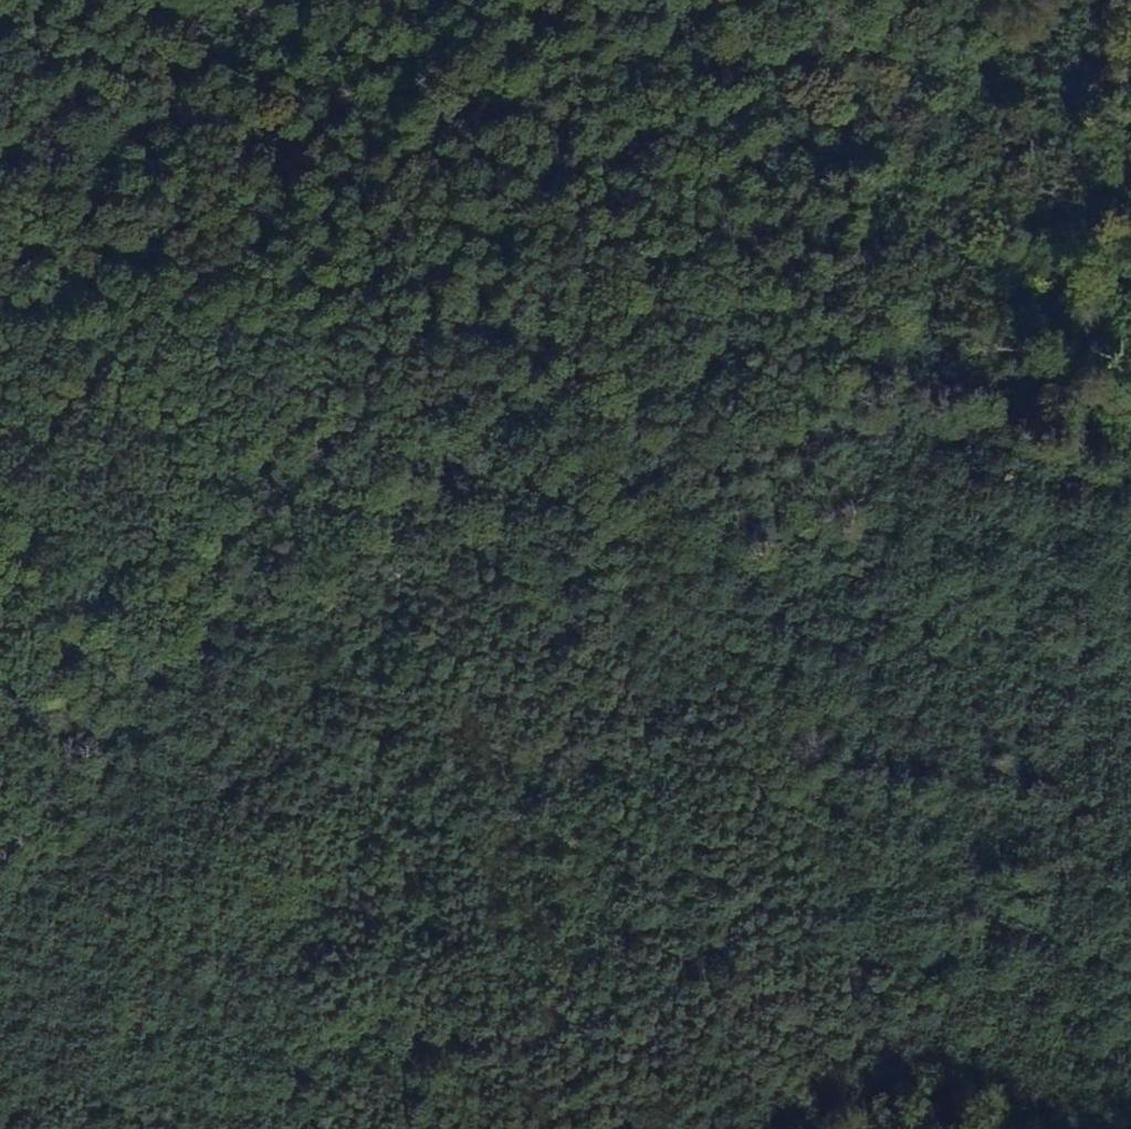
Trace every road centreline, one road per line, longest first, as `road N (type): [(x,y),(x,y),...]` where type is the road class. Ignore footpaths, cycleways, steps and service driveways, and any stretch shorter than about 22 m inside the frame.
road 1 (track): [(498,1128),(257,125),(204,0)]
road 2 (track): [(1130,372),(1095,279),(1097,230),(1130,128)]

